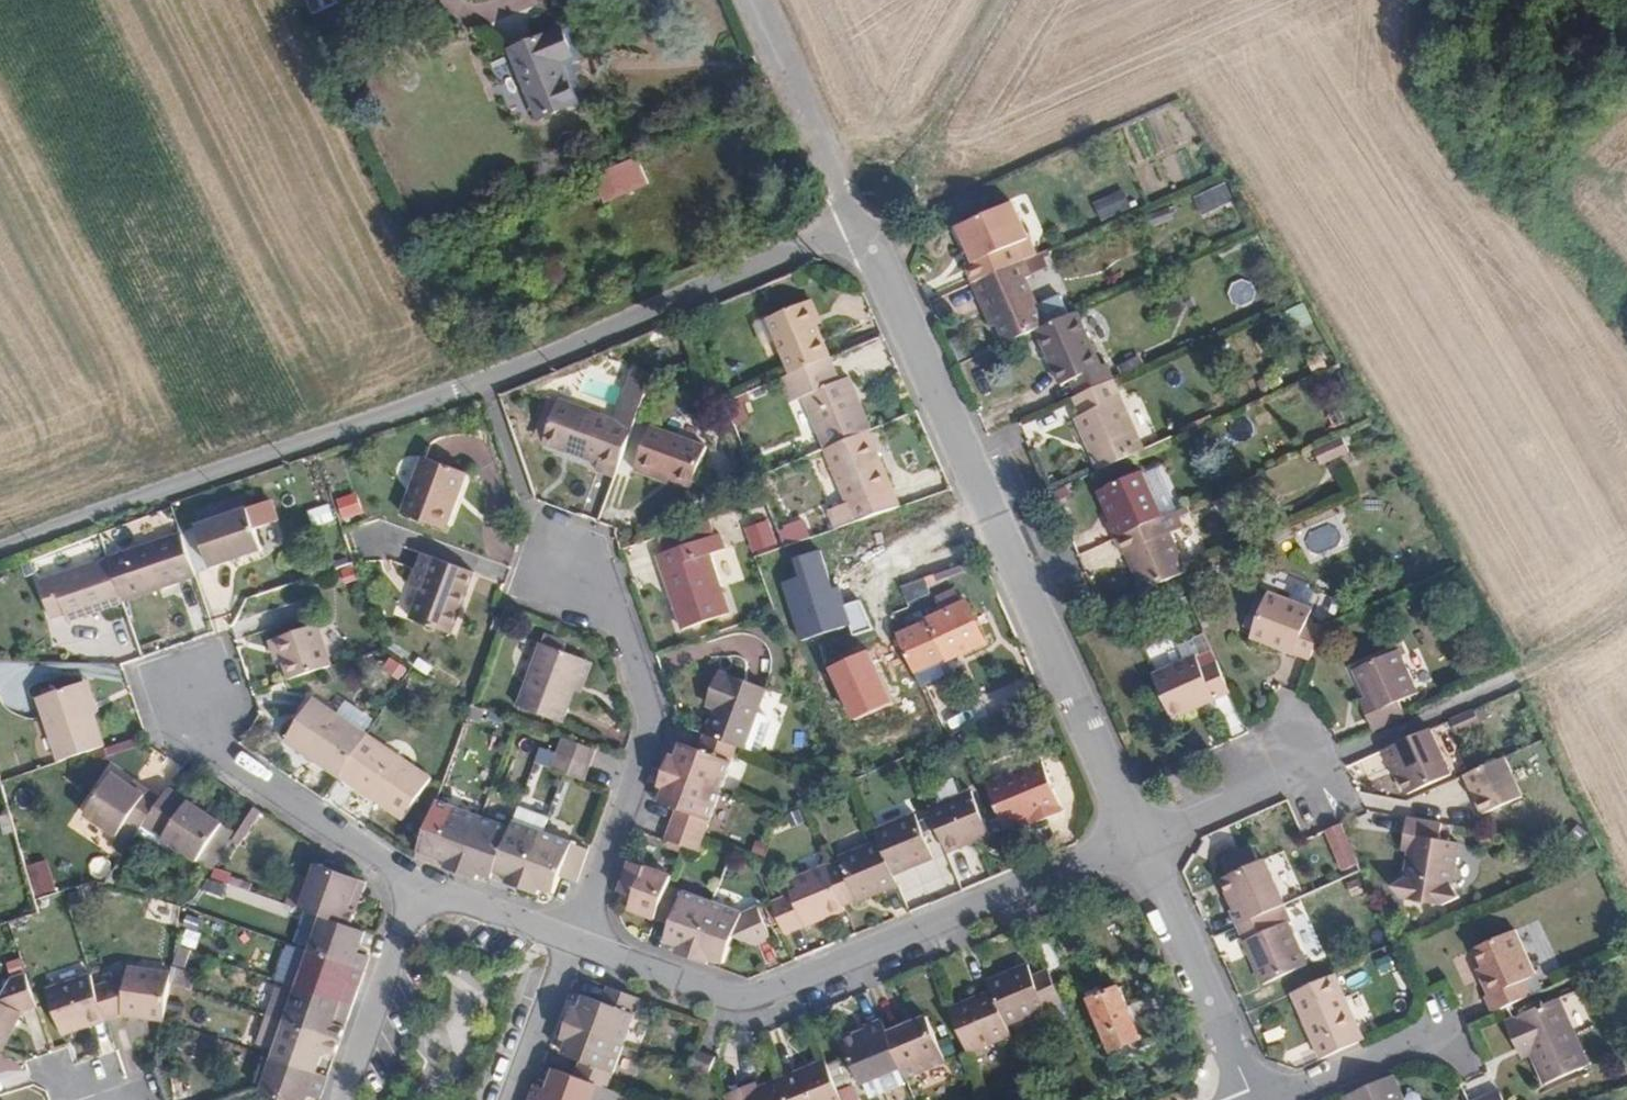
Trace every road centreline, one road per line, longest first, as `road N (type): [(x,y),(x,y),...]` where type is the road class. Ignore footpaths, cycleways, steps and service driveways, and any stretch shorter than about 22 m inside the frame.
road 1 (unclassified): [(0,552),(484,387),(858,228)]
road 2 (residential): [(858,228),(1143,844)]
road 3 (residential): [(1143,844),(780,1003),(711,997),(579,948)]
road 4 (residential): [(579,948),(646,737),(606,614),(542,564)]
road 5 (residential): [(408,892),(225,773),(185,699)]
road 6 (residential): [(1143,844),(1251,1099)]
road 7 (residential): [(754,0),(858,228)]
road 8 (residential): [(408,892),(340,1099)]
road 9 (residential): [(579,948),(408,892)]
road 10 (residential): [(1438,1034),(1272,1099)]
road 11 (residential): [(1302,765),(1143,844)]
road 12 (track): [(1626,606),(1516,683)]

